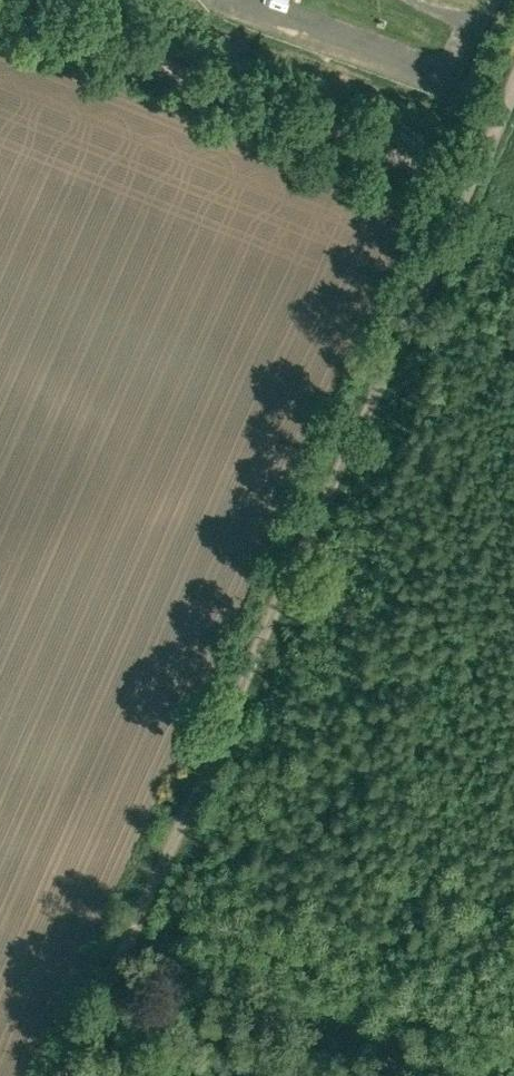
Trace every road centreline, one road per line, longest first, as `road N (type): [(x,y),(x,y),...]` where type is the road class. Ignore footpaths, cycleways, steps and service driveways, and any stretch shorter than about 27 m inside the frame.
road 1 (track): [(470,184),(147,912)]
road 2 (track): [(6,0),(470,184)]
road 3 (track): [(147,912),(72,1075)]

